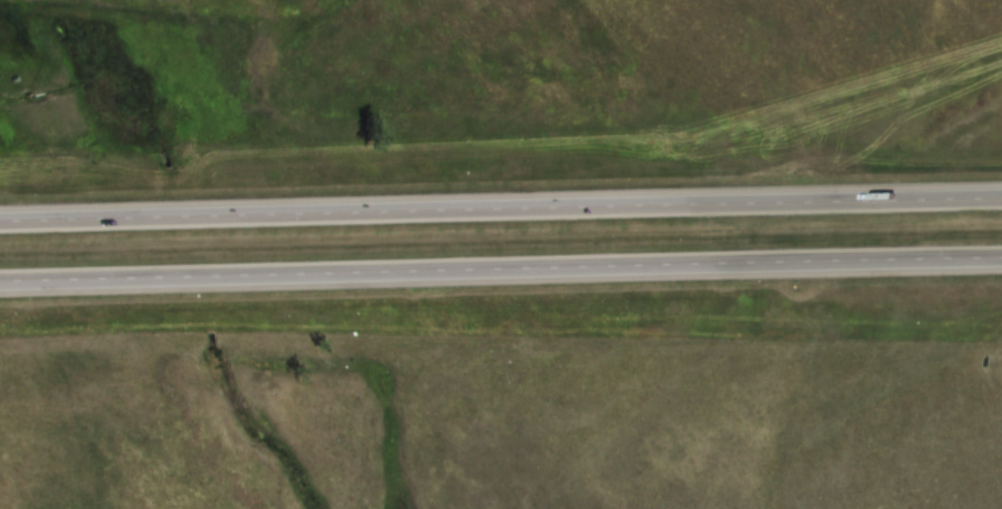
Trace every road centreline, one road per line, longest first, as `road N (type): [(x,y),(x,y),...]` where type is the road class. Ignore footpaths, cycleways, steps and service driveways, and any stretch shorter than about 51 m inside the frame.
road 1 (motorway): [(0,282),(1001,258)]
road 2 (motorway): [(1001,199),(0,220)]

